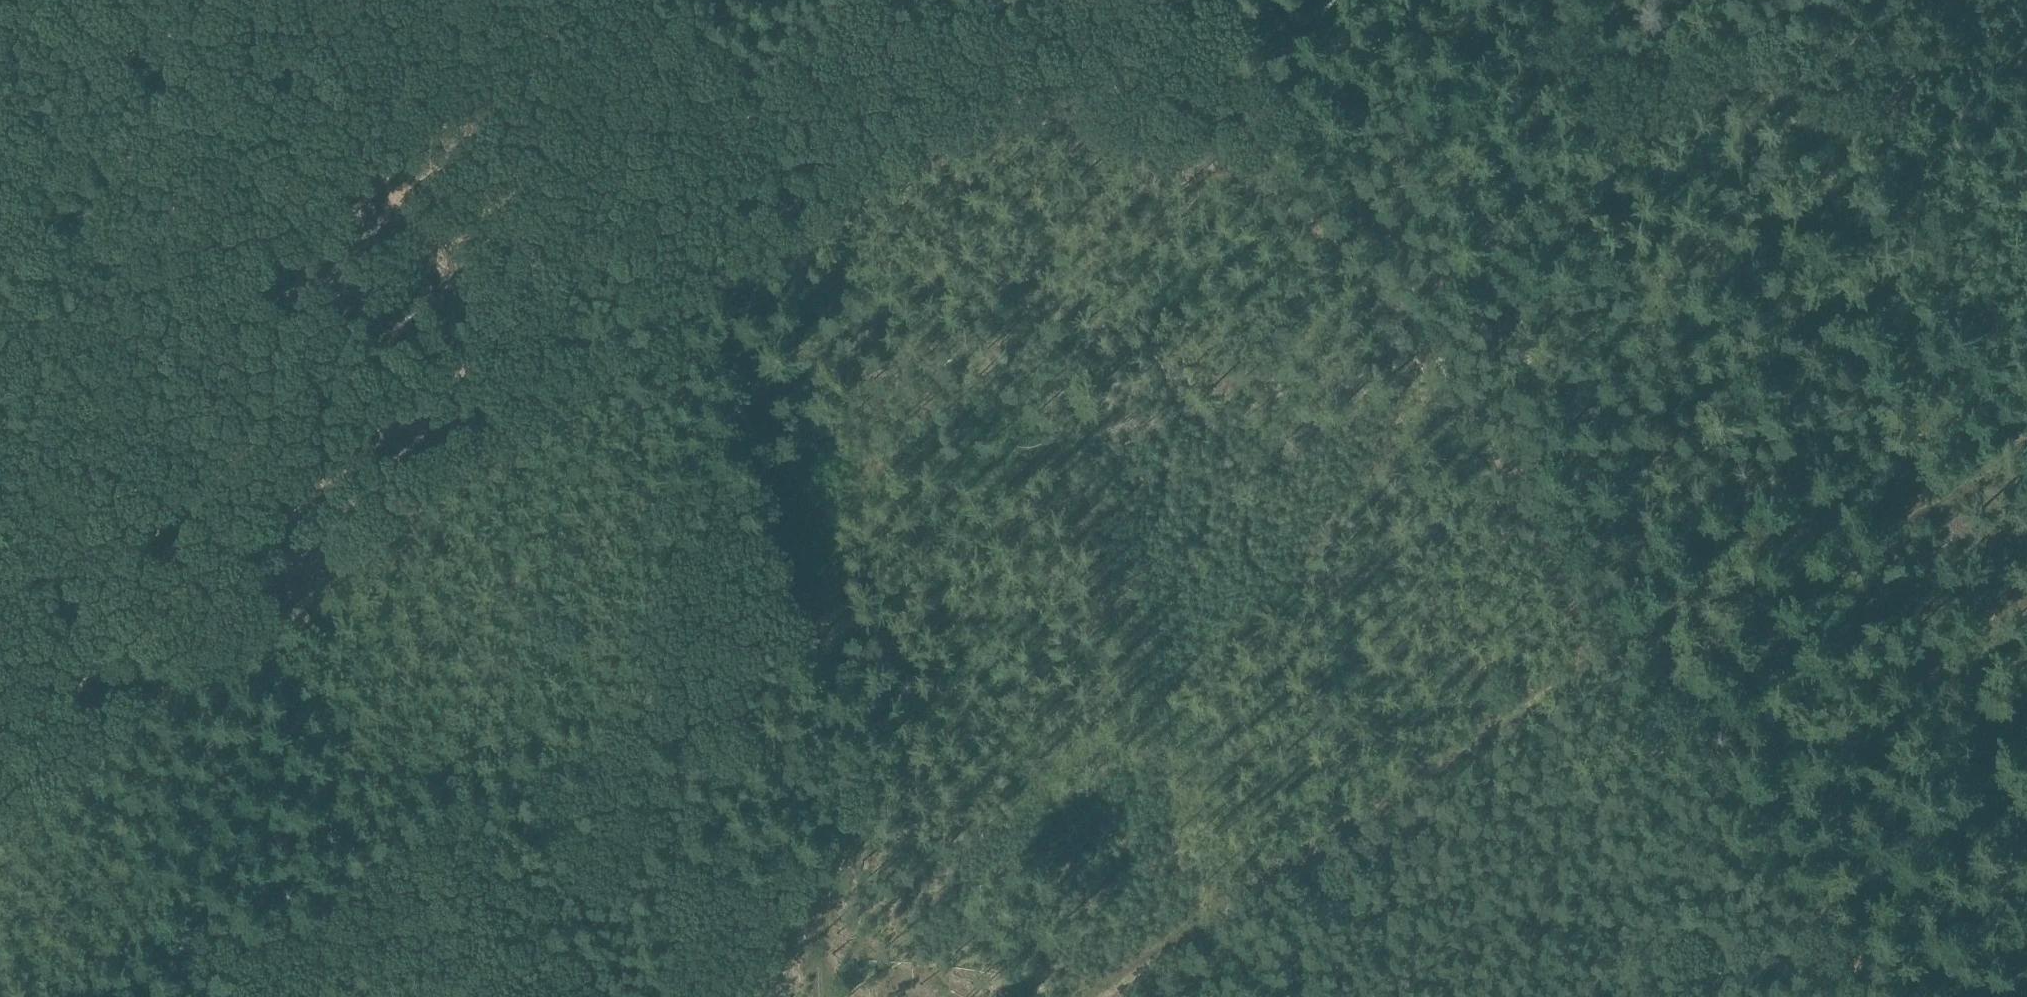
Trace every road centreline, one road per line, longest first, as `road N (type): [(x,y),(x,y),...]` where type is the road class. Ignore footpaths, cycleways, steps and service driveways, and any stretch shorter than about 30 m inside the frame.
road 1 (track): [(717,996),(389,256),(294,133),(175,0)]
road 2 (track): [(1884,996),(1779,816),(1412,266)]
road 3 (track): [(1103,996),(1637,658)]
road 4 (track): [(1381,295),(1267,164),(1037,112),(858,194)]
road 5 (track): [(1637,658),(1381,295)]
road 6 (track): [(1773,51),(1731,66),(1412,266)]
road 7 (track): [(1674,659),(2026,429)]
road 8 (track): [(1637,658),(1785,874),(1856,996)]
road 9 (track): [(1818,0),(1794,16),(1773,51),(1795,81),(1893,139),(1911,161),(2026,88)]
road 10 (track): [(1412,266),(1256,23)]
road 11 (track): [(2026,381),(1911,161)]

